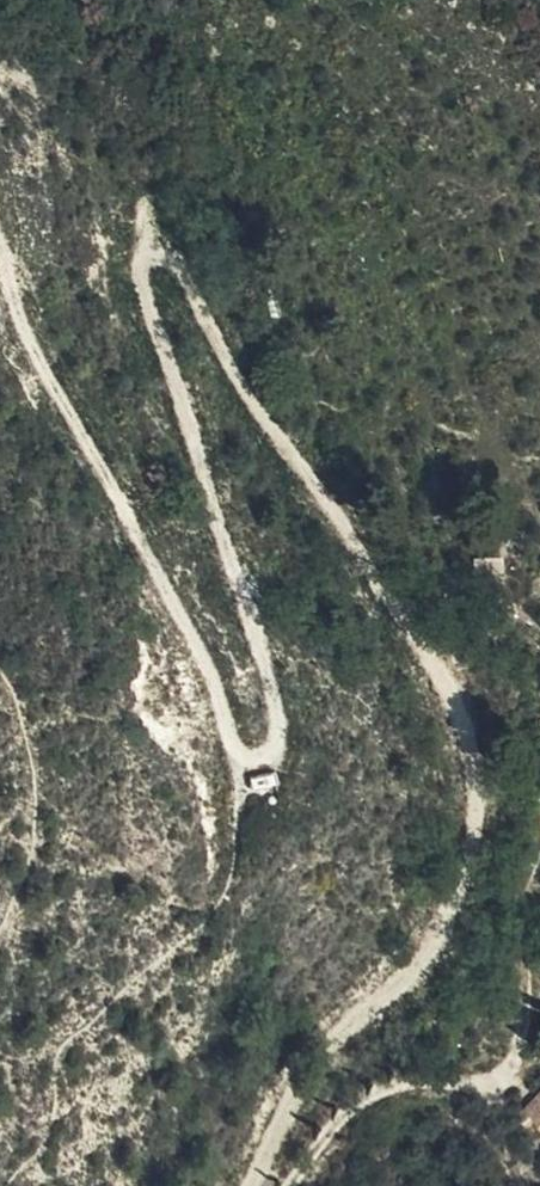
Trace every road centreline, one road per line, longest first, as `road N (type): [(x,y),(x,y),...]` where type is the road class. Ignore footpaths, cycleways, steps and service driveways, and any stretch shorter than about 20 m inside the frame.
road 1 (track): [(252,1185),(275,1134),(347,1031),(451,934),(471,840),(465,732),(435,664),(241,391),(178,268),(151,260),(139,283),(178,385),(279,736),(252,762),(231,753),(197,656),(34,355),(0,249)]

